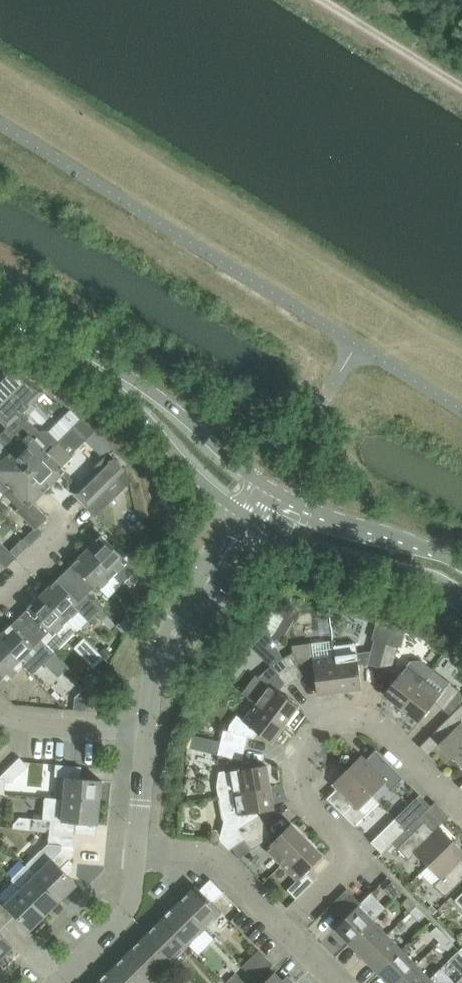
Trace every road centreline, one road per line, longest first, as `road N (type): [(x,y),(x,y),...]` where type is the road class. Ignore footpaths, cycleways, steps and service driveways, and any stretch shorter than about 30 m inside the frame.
road 1 (unclassified): [(461,809),(361,721),(334,720),(310,736),(294,778),(307,808),(338,839),(344,872),(287,929)]
road 2 (tertiary): [(67,347),(236,509)]
road 3 (tertiary): [(255,478),(166,402),(67,347)]
road 4 (tertiary): [(262,525),(461,598)]
road 5 (tertiary): [(461,566),(282,495)]
road 6 (residential): [(138,849),(204,858),(287,929)]
road 7 (residential): [(58,982),(120,922),(133,899),(138,849)]
road 8 (track): [(324,0),(461,85)]
road 9 (residential): [(147,732),(12,720),(0,708)]
road 10 (residential): [(147,732),(160,655),(197,598)]

